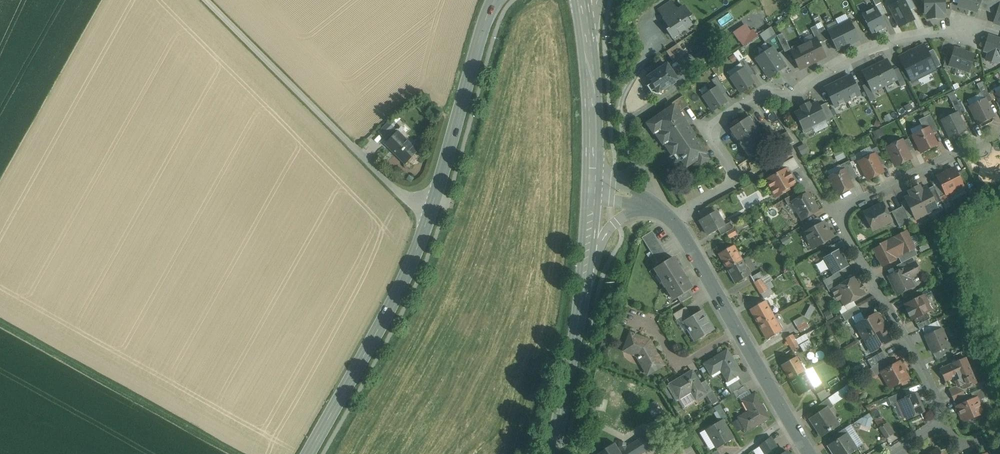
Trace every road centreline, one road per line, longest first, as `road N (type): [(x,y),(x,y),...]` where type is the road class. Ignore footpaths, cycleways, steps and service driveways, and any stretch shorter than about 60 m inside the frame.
road 1 (residential): [(672,221),(738,180),(709,132),(755,99),(792,97),(834,65),(885,43),(967,33)]
road 2 (residential): [(945,420),(845,215),(854,201),(999,131)]
road 3 (unclassified): [(205,0),(398,191),(431,204)]
road 4 (secondary): [(309,453),(403,282),(431,204)]
road 5 (track): [(236,453),(0,323)]
road 6 (tertiary): [(808,453),(672,221)]
road 7 (secondary): [(431,204),(496,0)]
road 8 (residential): [(555,453),(588,262)]
road 9 (tertiary): [(592,191),(584,22)]

